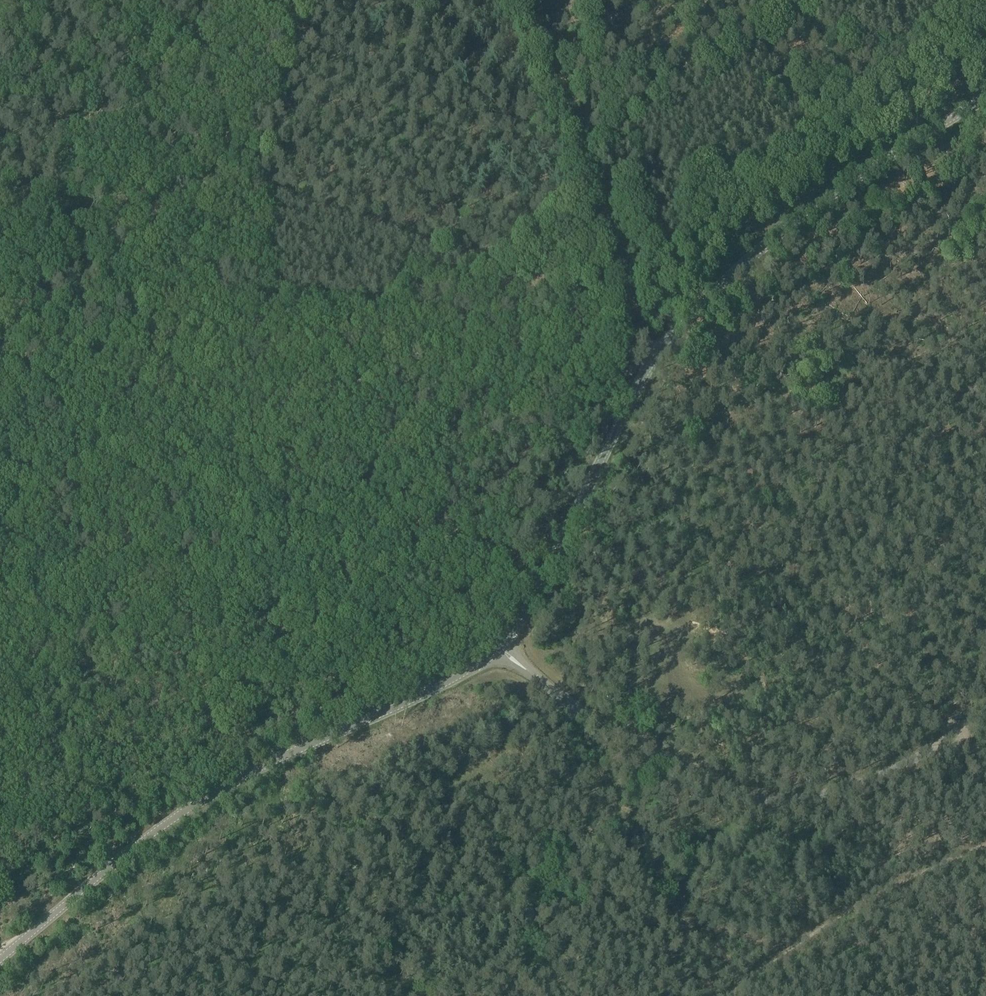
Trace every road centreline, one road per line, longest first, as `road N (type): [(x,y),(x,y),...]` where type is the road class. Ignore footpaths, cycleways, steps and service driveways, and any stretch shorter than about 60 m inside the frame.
road 1 (tertiary): [(501,647),(644,376),(689,319),(829,198),(985,101)]
road 2 (tertiary): [(0,960),(115,861),(192,808),(501,647)]
road 3 (unclassified): [(985,753),(953,743),(851,791),(765,804),(718,771),(616,733),(501,647)]
road 4 (track): [(985,844),(834,905),(752,959),(715,995)]
road 5 (track): [(715,995),(688,906),(570,721)]

